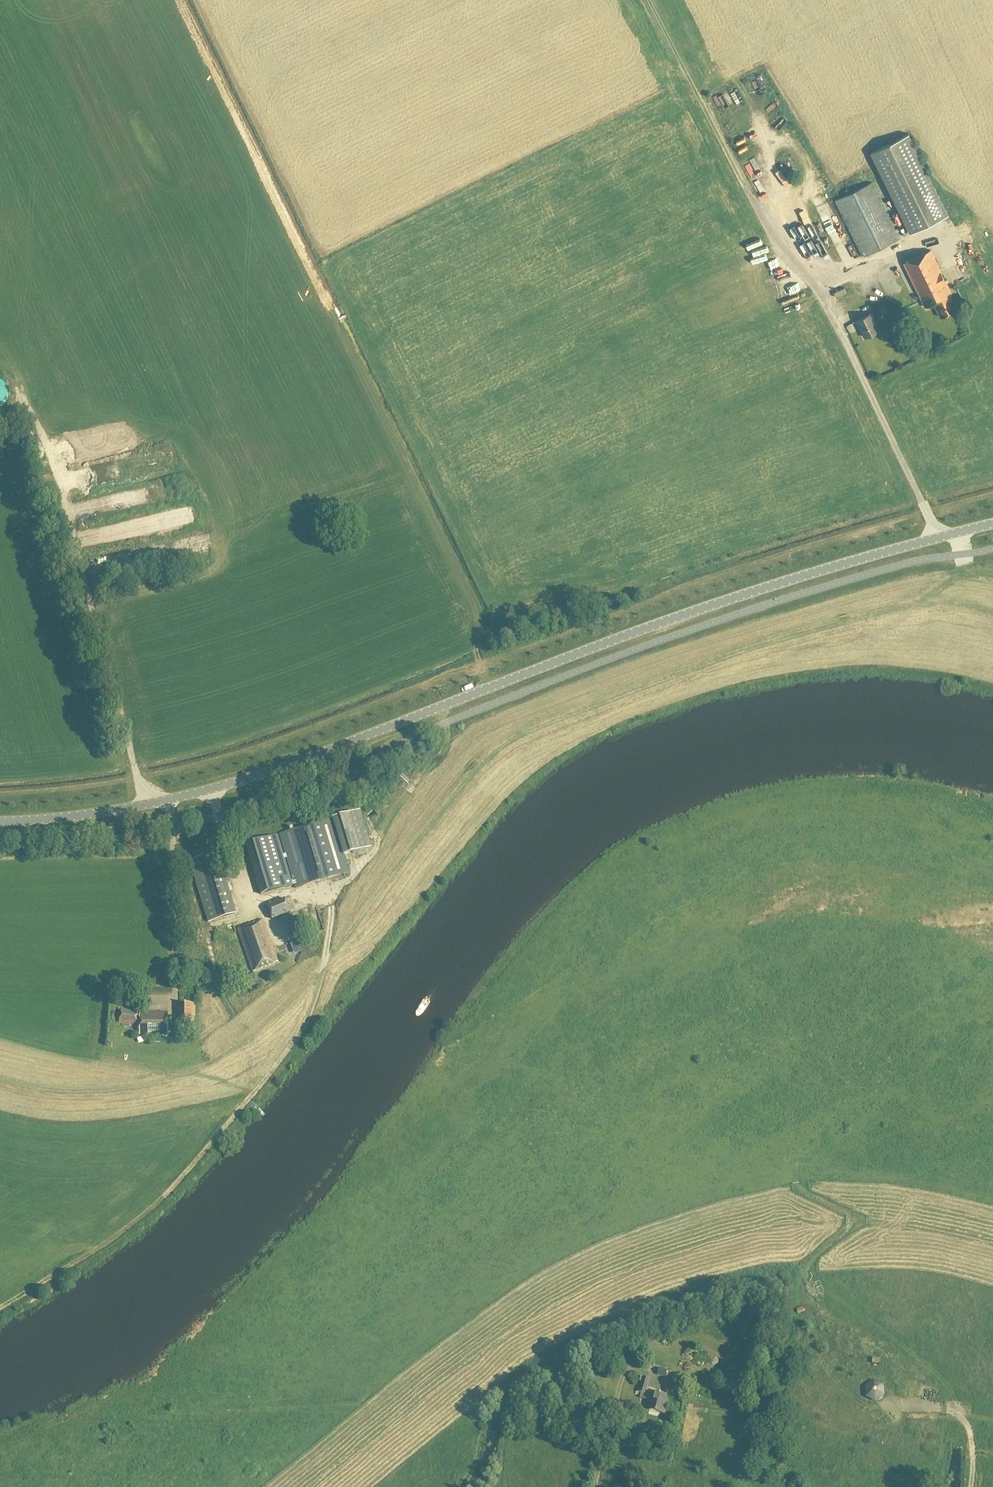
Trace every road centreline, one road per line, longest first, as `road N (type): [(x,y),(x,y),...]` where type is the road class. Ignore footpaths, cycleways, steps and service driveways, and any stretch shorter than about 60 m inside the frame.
road 1 (unclassified): [(992,523),(701,608),(238,781),(108,811),(0,821)]
road 2 (track): [(325,952),(306,1023),(172,1189),(0,1309)]
road 3 (track): [(0,1076),(54,1088),(118,1088),(224,1052),(279,1010),(311,973),(325,952),(332,899)]
road 4 (track): [(796,1177),(851,1218),(814,1260),(813,1282),(916,1355),(948,1390),(956,1413)]
road 5 (track): [(761,217),(649,0)]
road 6 (track): [(971,1486),(971,1434),(962,1418),(945,1408),(889,1406)]

